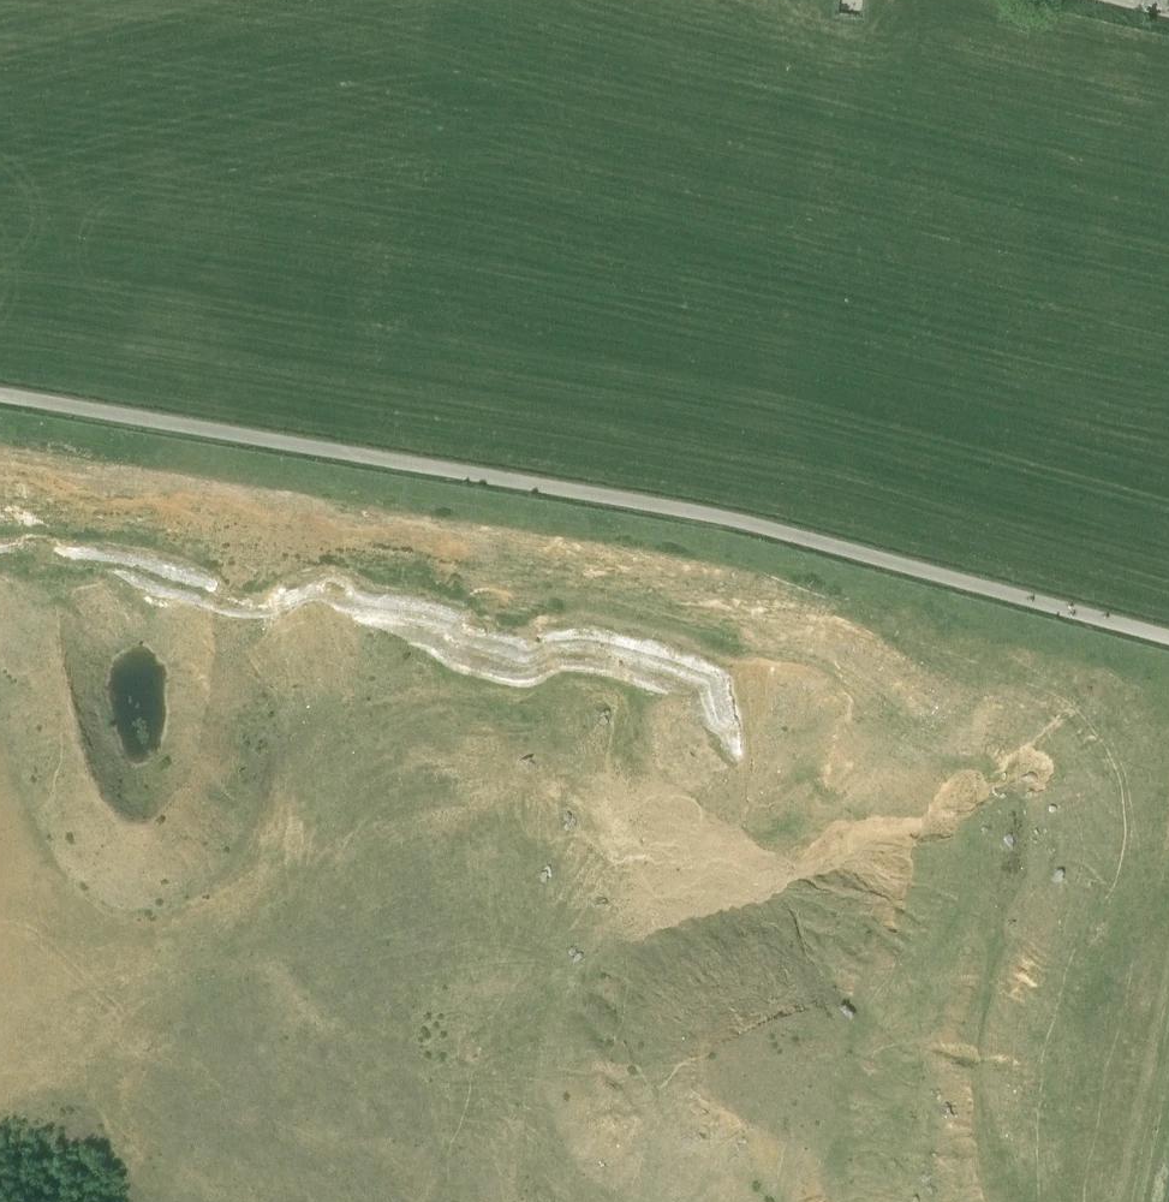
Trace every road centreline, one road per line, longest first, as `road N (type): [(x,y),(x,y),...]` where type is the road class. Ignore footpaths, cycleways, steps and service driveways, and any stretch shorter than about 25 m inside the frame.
road 1 (unclassified): [(1168,637),(724,517),(0,394)]

